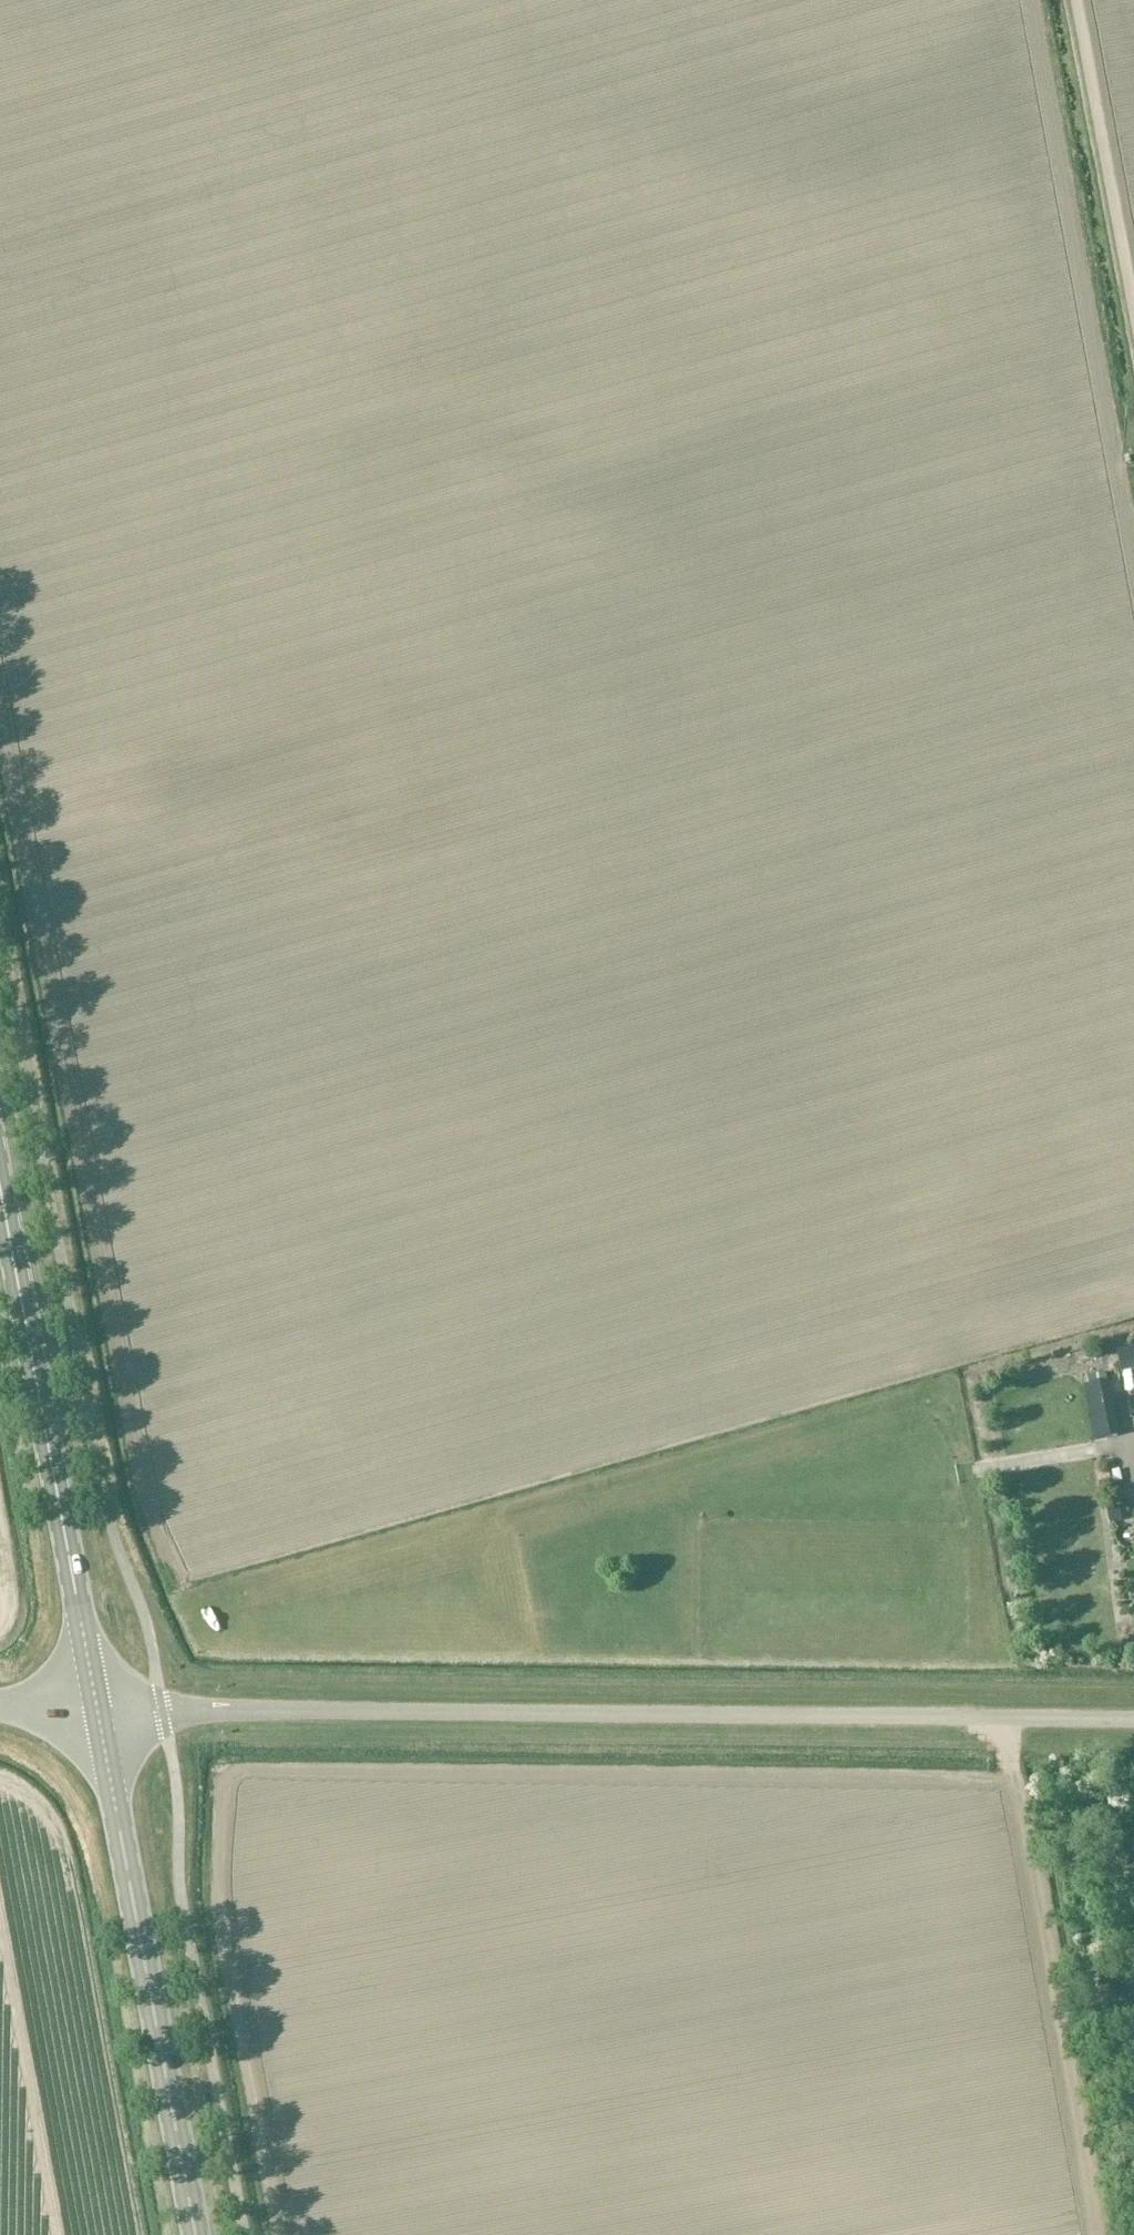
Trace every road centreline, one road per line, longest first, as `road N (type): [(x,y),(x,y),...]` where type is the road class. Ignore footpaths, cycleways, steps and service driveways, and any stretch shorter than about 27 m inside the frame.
road 1 (unclassified): [(1133,1721),(97,1709)]
road 2 (secondary): [(196,2234),(97,1709)]
road 3 (secondary): [(97,1709),(0,1188)]

